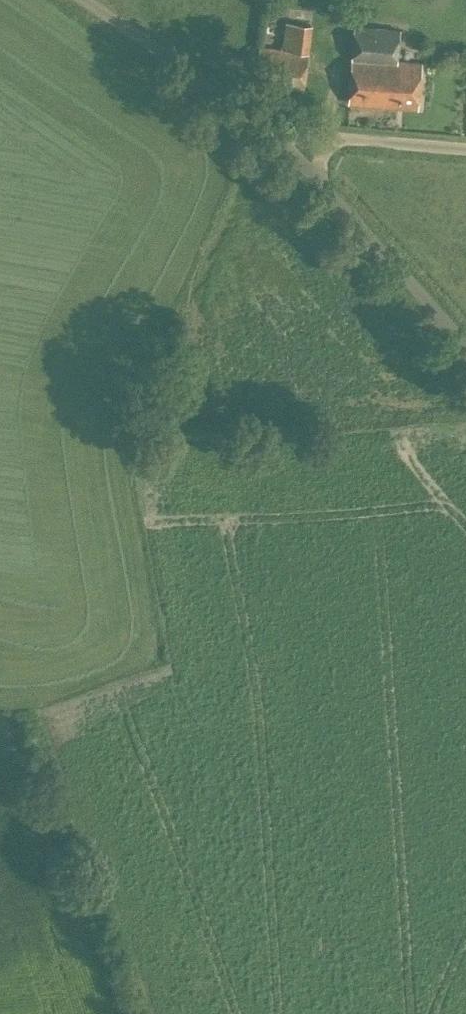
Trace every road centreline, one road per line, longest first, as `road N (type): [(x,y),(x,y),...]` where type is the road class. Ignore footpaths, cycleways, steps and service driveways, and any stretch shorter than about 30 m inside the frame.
road 1 (unclassified): [(465,343),(279,137)]
road 2 (unclassified): [(279,137),(87,0)]
road 3 (unclassified): [(279,137),(465,149)]

